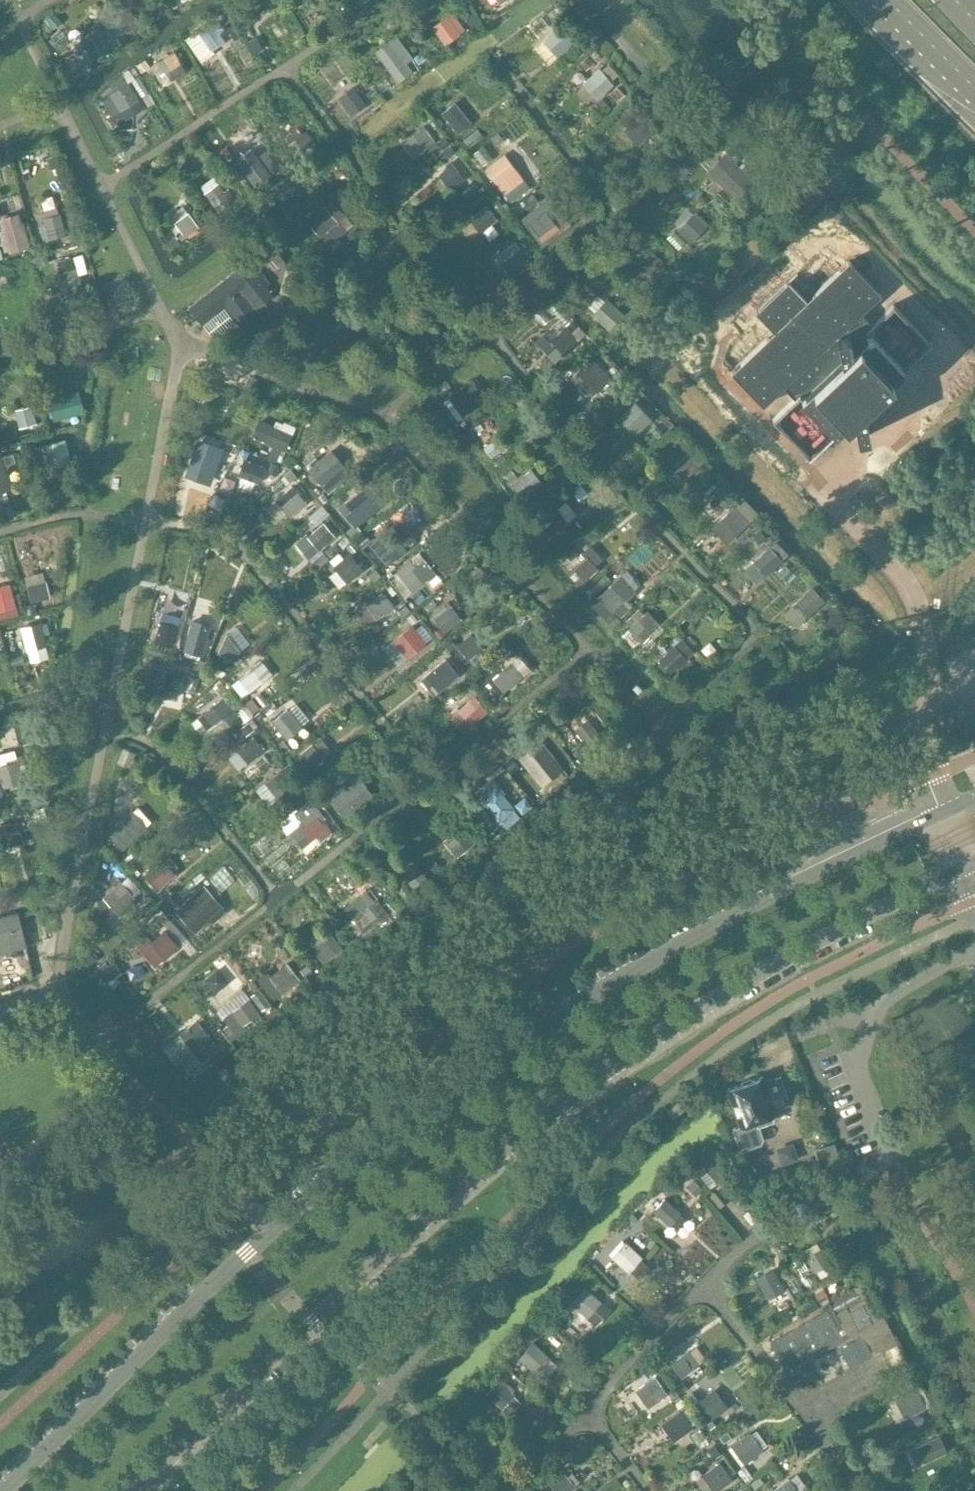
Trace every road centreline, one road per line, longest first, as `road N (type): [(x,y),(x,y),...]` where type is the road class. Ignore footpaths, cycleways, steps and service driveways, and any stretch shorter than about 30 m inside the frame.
road 1 (secondary): [(941,811),(657,952),(452,1091),(271,1228),(2,1490)]
road 2 (secondary): [(133,1490),(454,1190),(585,1085),(765,968),(965,868)]
road 3 (trunk): [(883,0),(974,92)]

